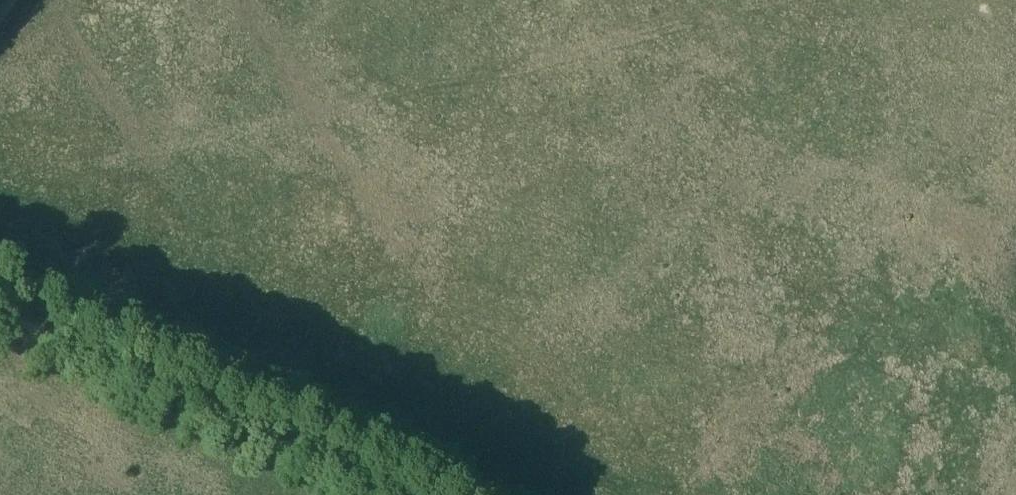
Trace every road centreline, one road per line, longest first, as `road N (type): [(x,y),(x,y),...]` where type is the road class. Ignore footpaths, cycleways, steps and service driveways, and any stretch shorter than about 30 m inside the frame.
road 1 (track): [(398,494),(0,312)]

